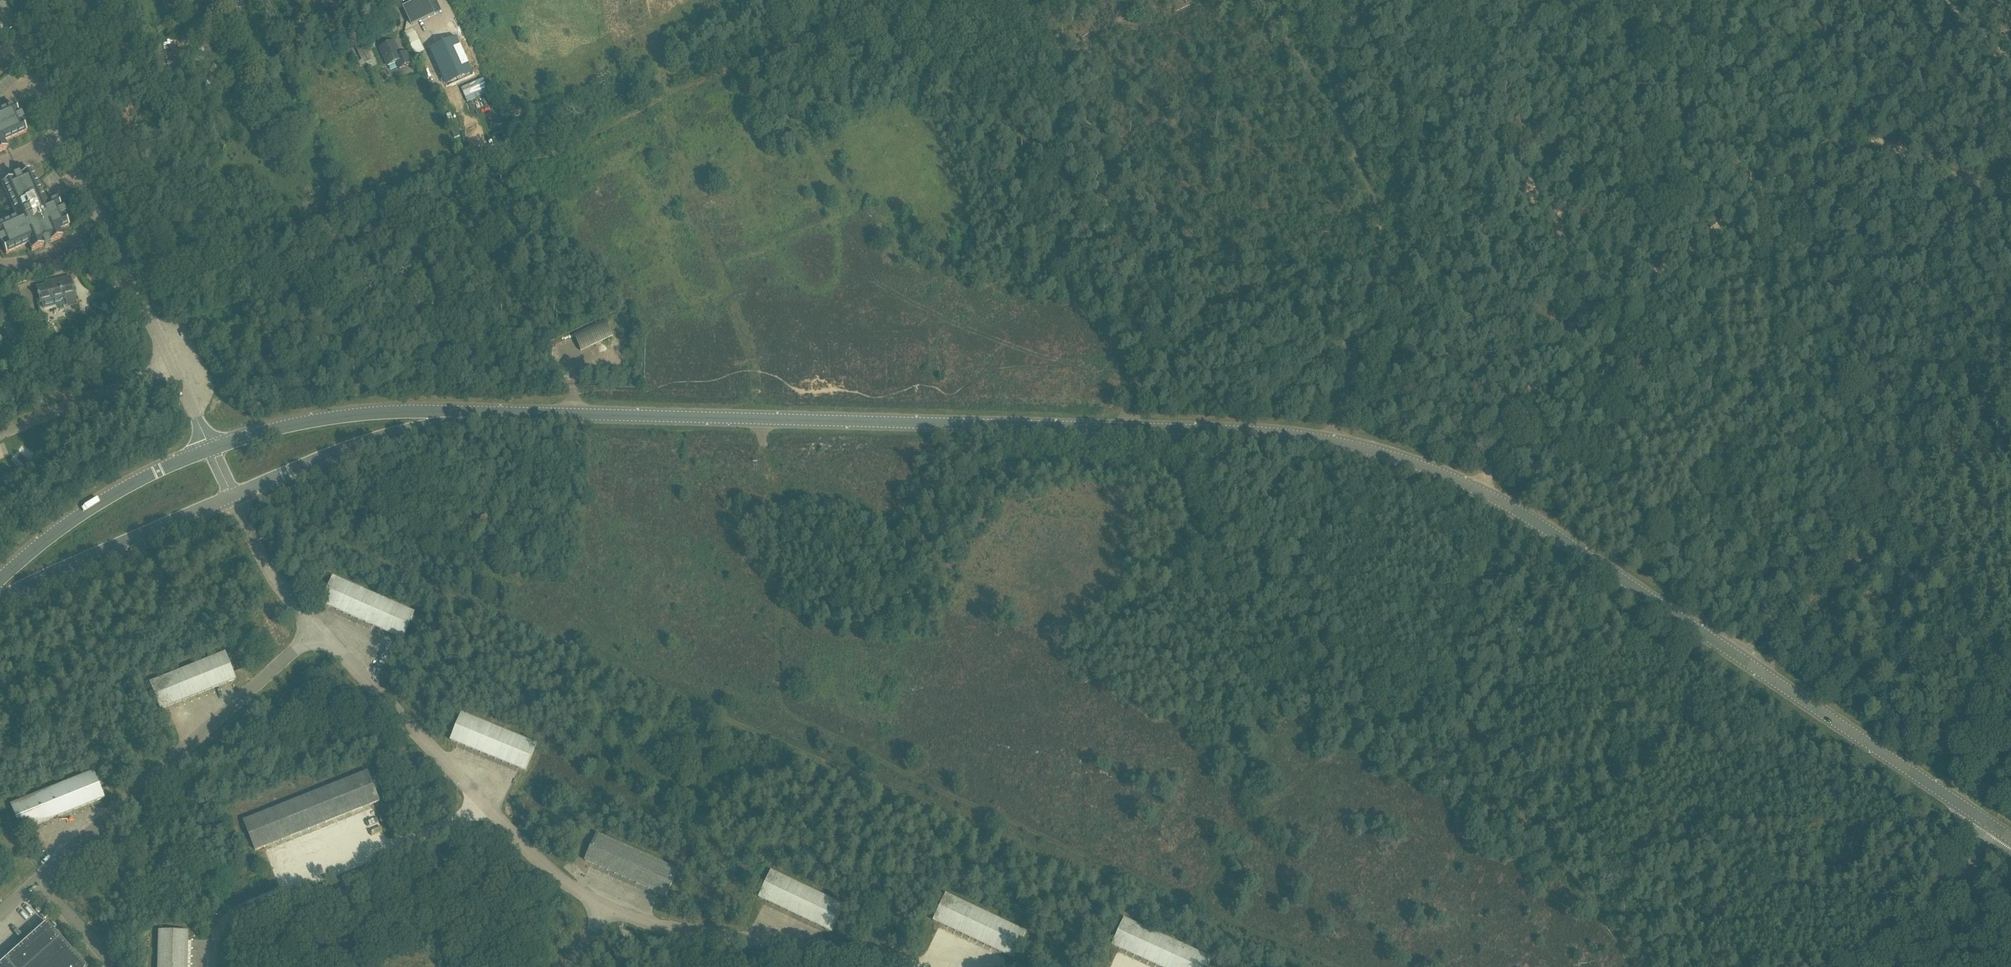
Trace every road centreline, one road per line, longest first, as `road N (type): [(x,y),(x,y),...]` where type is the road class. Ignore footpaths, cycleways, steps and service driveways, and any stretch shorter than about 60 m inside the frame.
road 1 (tertiary): [(2010,838),(1523,514),(1449,477),(1355,447),(1219,431),(516,413)]
road 2 (track): [(643,27),(668,92),(682,177),(752,361),(781,553),(785,706),(810,726),(1344,966)]
road 3 (track): [(1624,966),(1453,711),(1460,633),(1514,509)]
road 4 (unclassified): [(210,449),(2,0)]
road 5 (track): [(1333,442),(1380,231),(1333,126),(1256,0)]
road 6 (track): [(1479,491),(1505,435),(1597,310),(1773,199)]
road 7 (track): [(1380,231),(1440,195),(1512,203),(1528,175),(1527,62),(1504,36),(1450,11)]
road 8 (track): [(1469,743),(1396,722),(1352,731),(1266,807),(1209,870),(1194,900)]
road 9 (tertiary): [(516,413),(366,413),(210,449)]
road 10 (tertiary): [(233,496),(393,435),(516,413)]
road 11 (track): [(2010,200),(1929,161),(1845,144),(1773,199)]
road 12 (tertiary): [(0,601),(233,496)]
road 13 (tertiary): [(210,449),(71,520),(0,578)]
road 14 (track): [(1528,86),(1583,21),(1692,22)]

